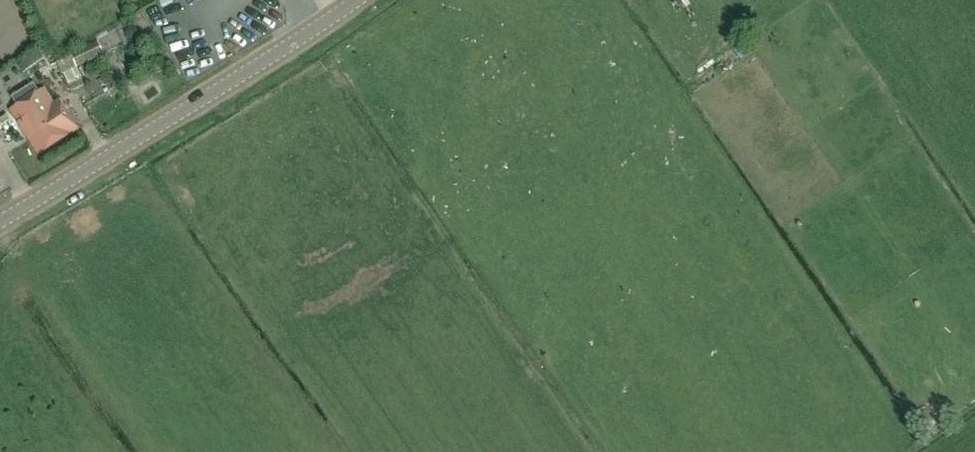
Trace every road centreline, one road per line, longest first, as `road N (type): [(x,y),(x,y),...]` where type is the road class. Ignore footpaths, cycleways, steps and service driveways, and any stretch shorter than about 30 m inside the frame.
road 1 (tertiary): [(0,223),(335,13)]

